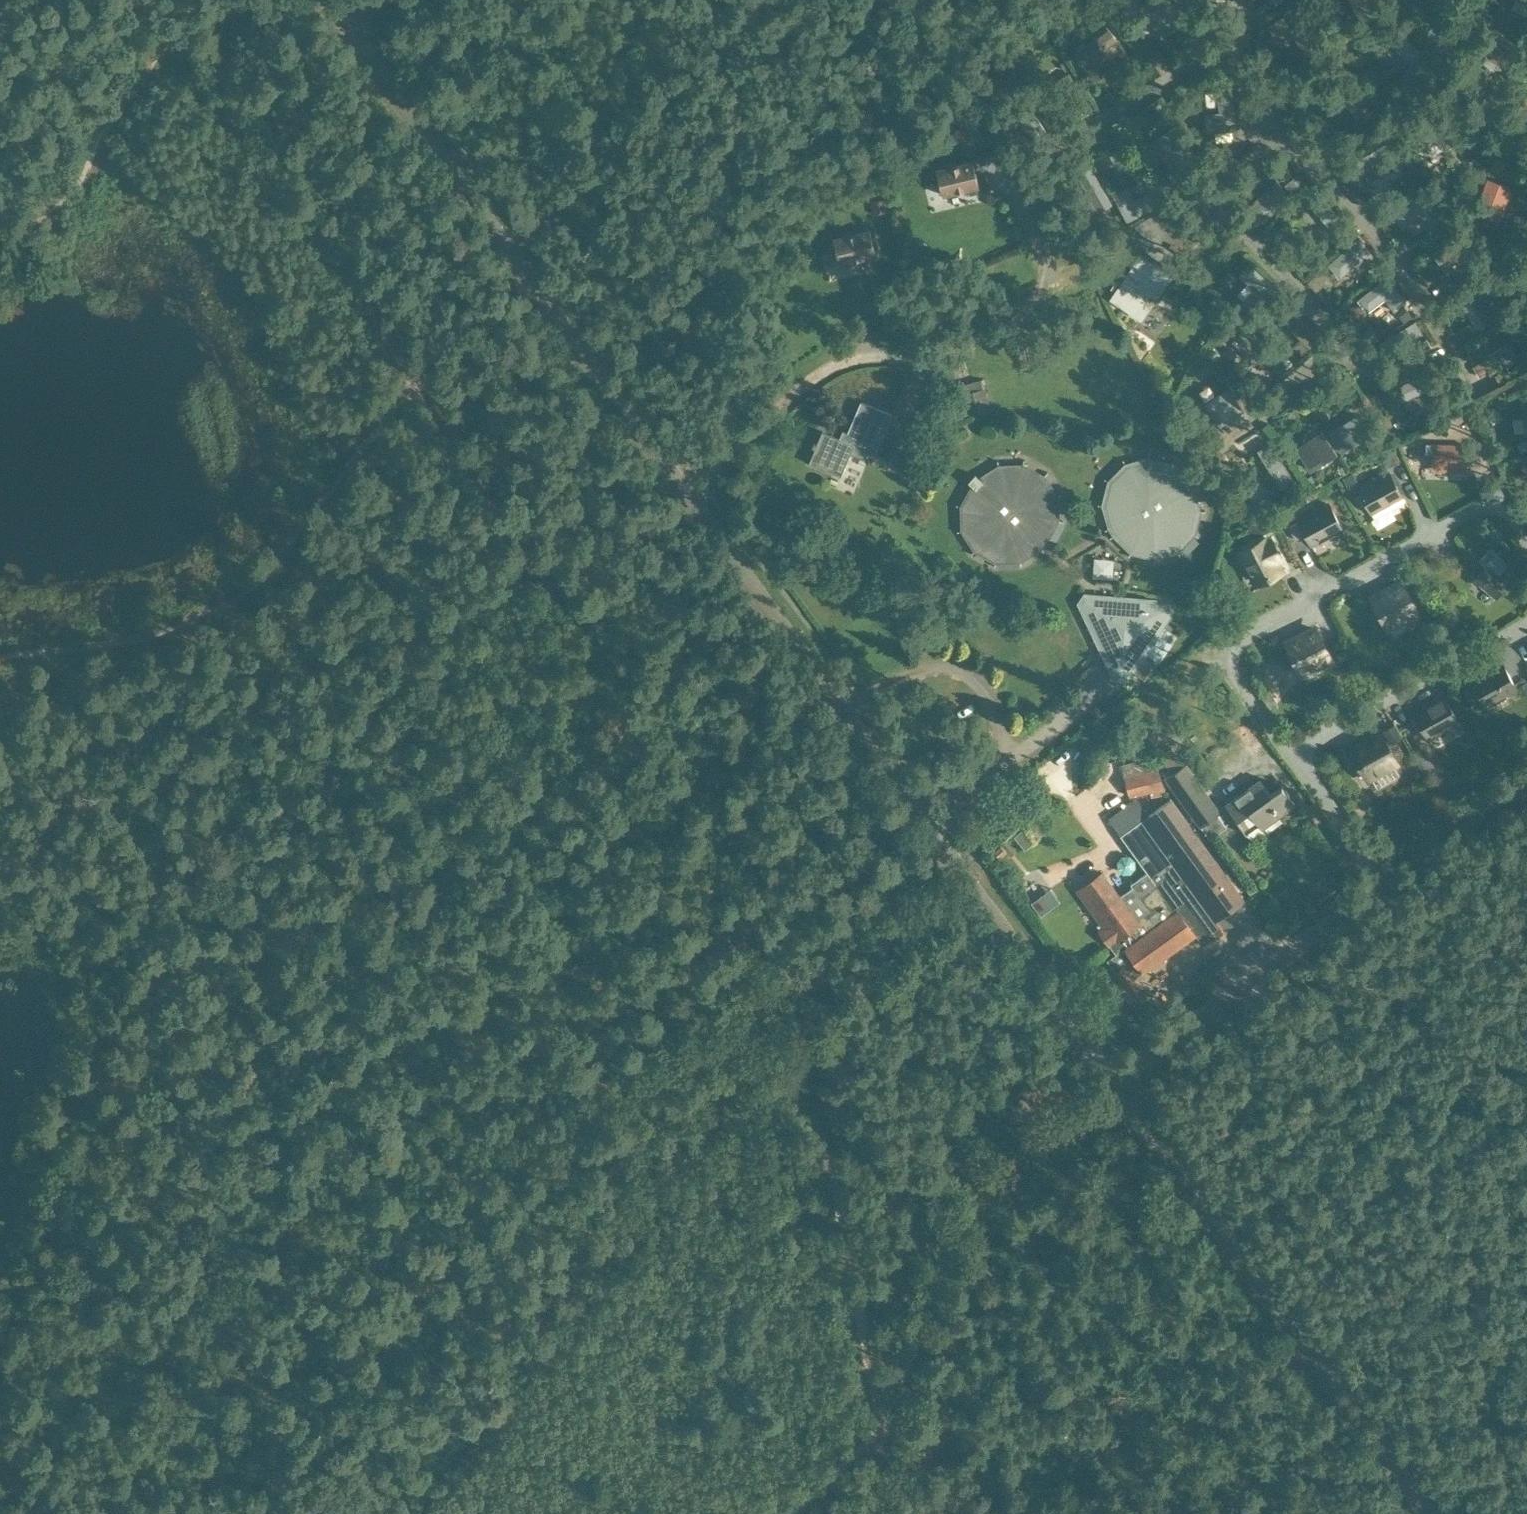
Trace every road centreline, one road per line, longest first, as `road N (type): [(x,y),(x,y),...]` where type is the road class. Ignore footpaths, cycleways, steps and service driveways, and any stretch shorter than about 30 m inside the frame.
road 1 (unclassified): [(1111,1078),(338,14)]
road 2 (unclassified): [(1428,1513),(1111,1078)]
road 3 (unclassified): [(1111,1078),(1392,883),(1526,778)]

